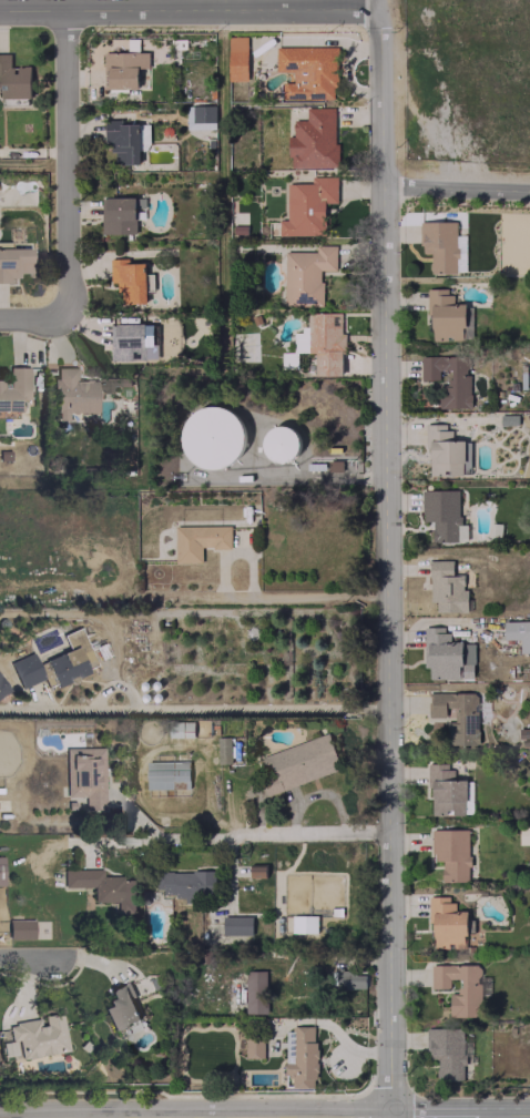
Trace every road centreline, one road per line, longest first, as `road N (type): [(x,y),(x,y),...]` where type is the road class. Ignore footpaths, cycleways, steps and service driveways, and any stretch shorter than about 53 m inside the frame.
road 1 (tertiary): [(375,7),(384,186),(390,1116)]
road 2 (residential): [(0,836),(389,832)]
road 3 (tertiary): [(0,8),(375,7)]
road 4 (residential): [(70,316),(65,8)]
road 5 (tertiary): [(384,186),(529,192)]

